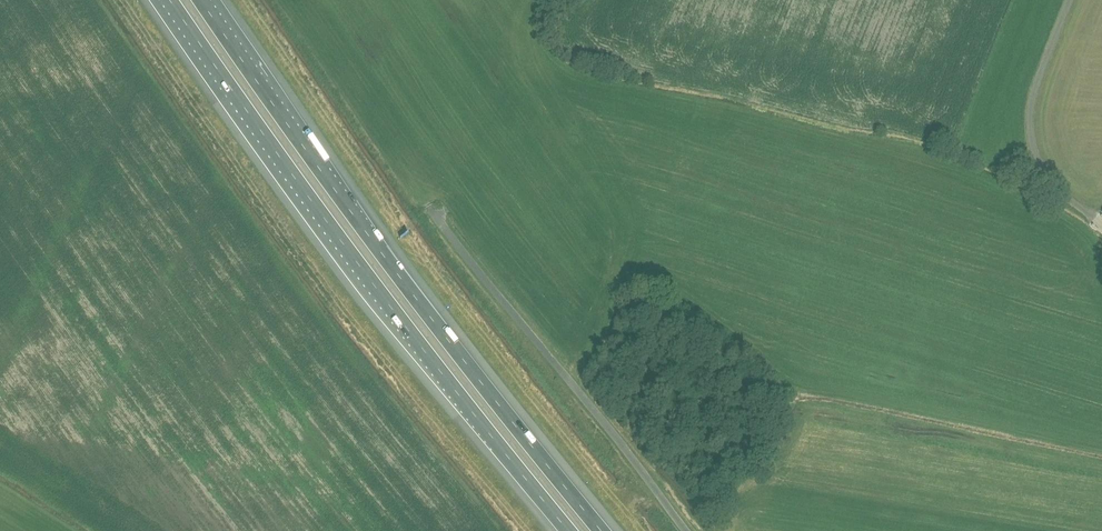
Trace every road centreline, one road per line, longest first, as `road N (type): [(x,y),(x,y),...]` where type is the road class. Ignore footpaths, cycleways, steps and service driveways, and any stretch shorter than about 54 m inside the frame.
road 1 (motorway): [(601,530),(377,248),(200,0)]
road 2 (motorway): [(170,0),(448,383),(569,530)]
road 3 (track): [(438,219),(689,530)]
road 4 (track): [(1069,0),(1034,89),(1031,134),(1044,174),(1101,228)]

